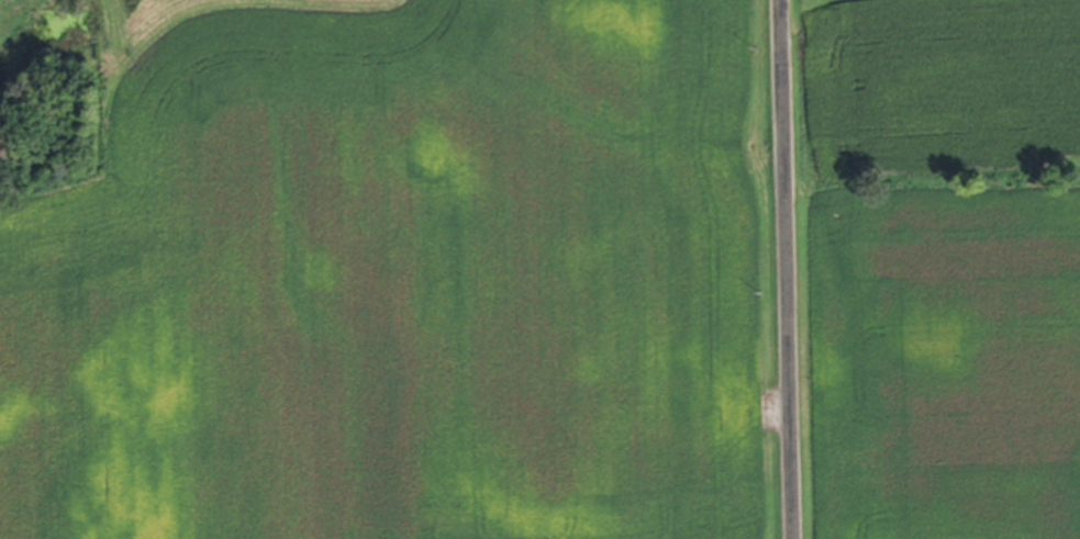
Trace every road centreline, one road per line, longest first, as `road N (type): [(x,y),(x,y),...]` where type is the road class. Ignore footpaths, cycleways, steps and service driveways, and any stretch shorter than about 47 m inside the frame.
road 1 (residential): [(788,538),(780,0)]

